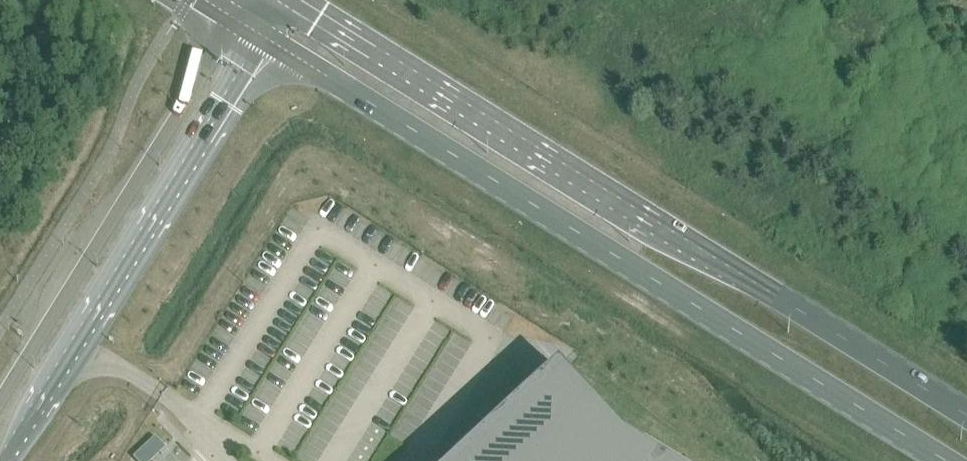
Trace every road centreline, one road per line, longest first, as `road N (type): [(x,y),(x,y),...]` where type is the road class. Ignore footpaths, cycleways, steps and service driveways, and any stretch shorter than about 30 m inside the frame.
road 1 (primary): [(966,413),(300,0)]
road 2 (primary): [(273,43),(934,460)]
road 3 (tertiary): [(12,460),(273,43)]
road 4 (tertiary): [(238,22),(0,398)]

